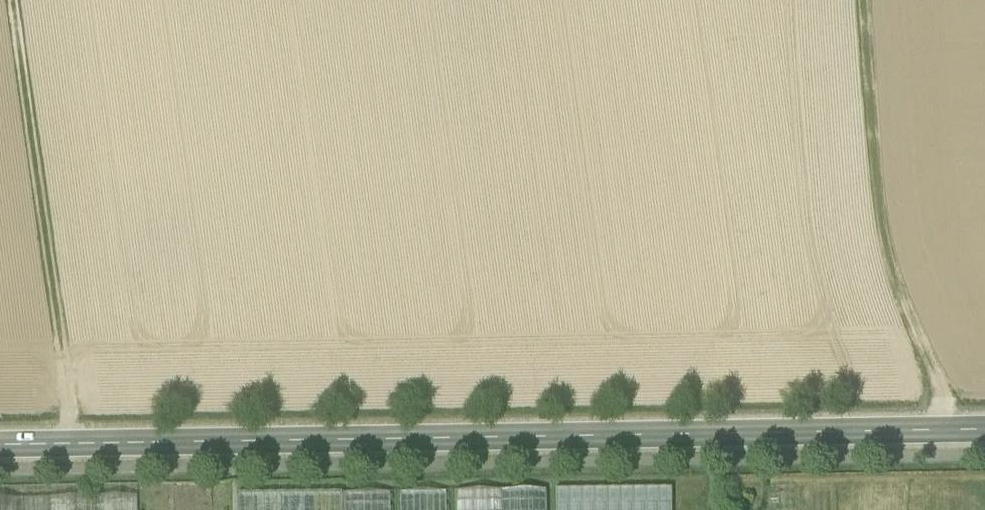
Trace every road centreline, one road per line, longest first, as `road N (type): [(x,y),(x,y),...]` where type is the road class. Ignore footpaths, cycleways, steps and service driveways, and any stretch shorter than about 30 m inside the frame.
road 1 (tertiary): [(0,447),(984,431)]
road 2 (track): [(11,0),(72,445)]
road 3 (track): [(932,431),(891,0)]

